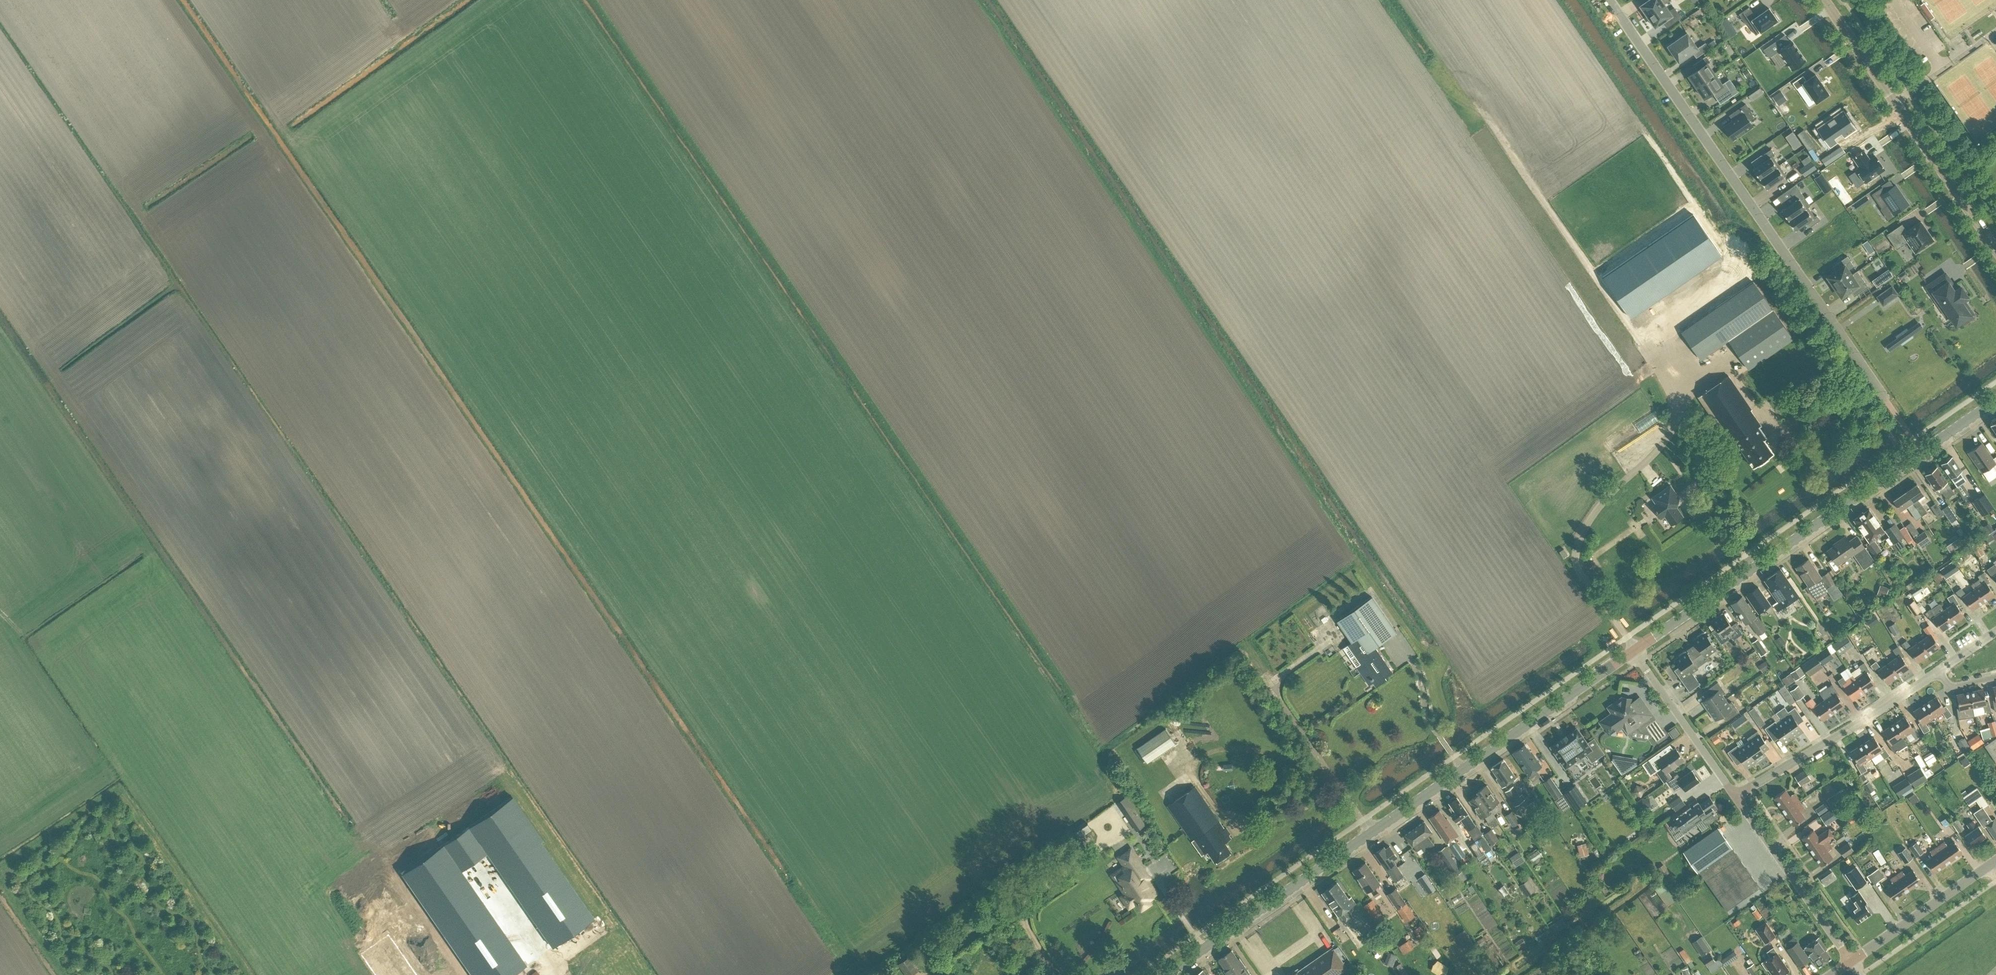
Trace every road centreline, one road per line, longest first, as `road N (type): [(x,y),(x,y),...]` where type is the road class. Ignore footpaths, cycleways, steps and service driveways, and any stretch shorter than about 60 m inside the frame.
road 1 (tertiary): [(1166,974),(1634,651)]
road 2 (residential): [(1610,0),(1887,401)]
road 3 (tertiary): [(1634,651),(1995,400)]
road 4 (unclassified): [(1995,249),(1825,0)]
road 5 (residential): [(1735,796),(1938,671)]
road 6 (unclassified): [(1851,961),(1735,796)]
road 7 (unclassified): [(1735,796),(1634,651)]
road 8 (unclassified): [(1851,961),(1995,860)]

